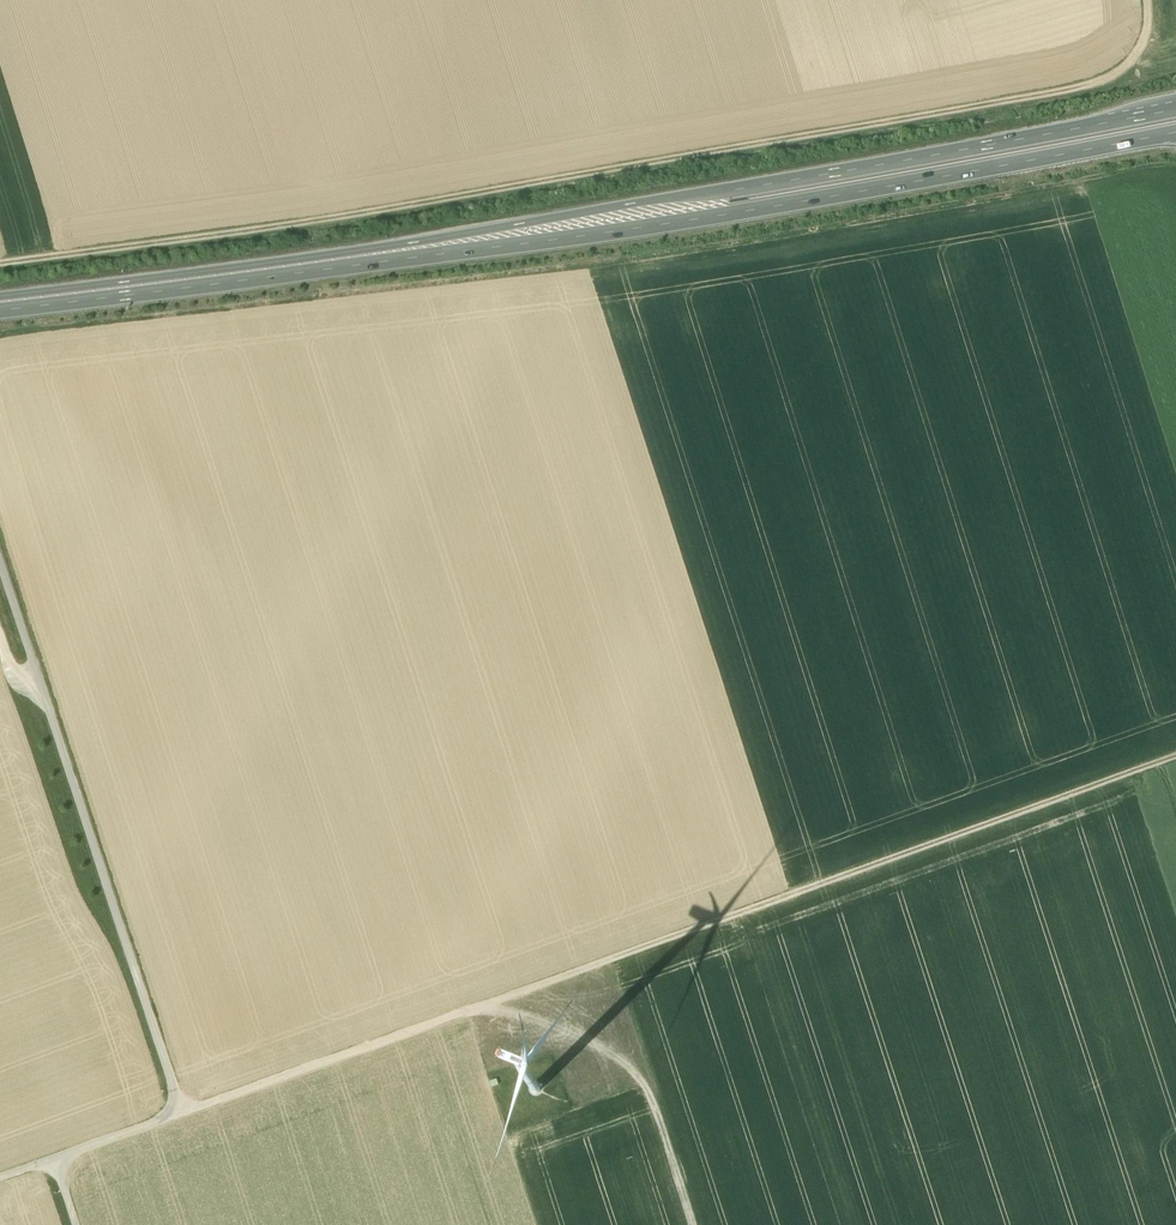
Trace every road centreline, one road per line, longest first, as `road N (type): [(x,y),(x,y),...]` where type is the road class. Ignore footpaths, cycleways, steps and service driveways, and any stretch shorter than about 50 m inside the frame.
road 1 (track): [(1146,0),(1143,43),(1120,72),(1094,84),(308,224),(0,267)]
road 2 (track): [(1175,757),(219,1099)]
road 3 (trunk): [(1175,110),(337,264)]
road 4 (trunk): [(337,264),(663,228),(1175,137)]
road 5 (track): [(180,1112),(0,561)]
road 6 (track): [(693,1224),(645,1085),(611,1052),(470,1009)]
road 7 (trunk): [(337,264),(0,308)]
road 8 (track): [(53,1159),(219,1099)]
road 9 (track): [(75,1224),(53,1159),(0,1178)]

